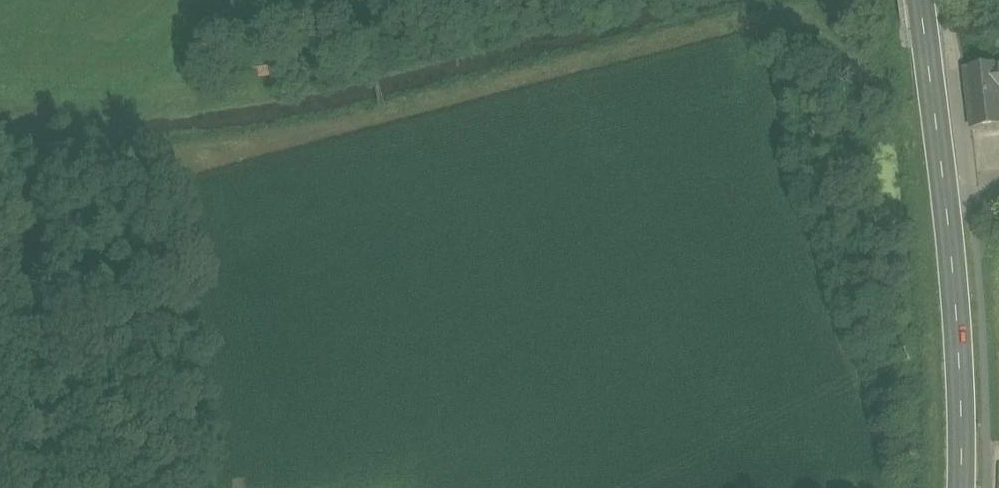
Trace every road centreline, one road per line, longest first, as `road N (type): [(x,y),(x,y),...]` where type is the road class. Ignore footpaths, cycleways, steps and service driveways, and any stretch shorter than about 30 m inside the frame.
road 1 (primary): [(957,487),(959,393),(924,0)]

